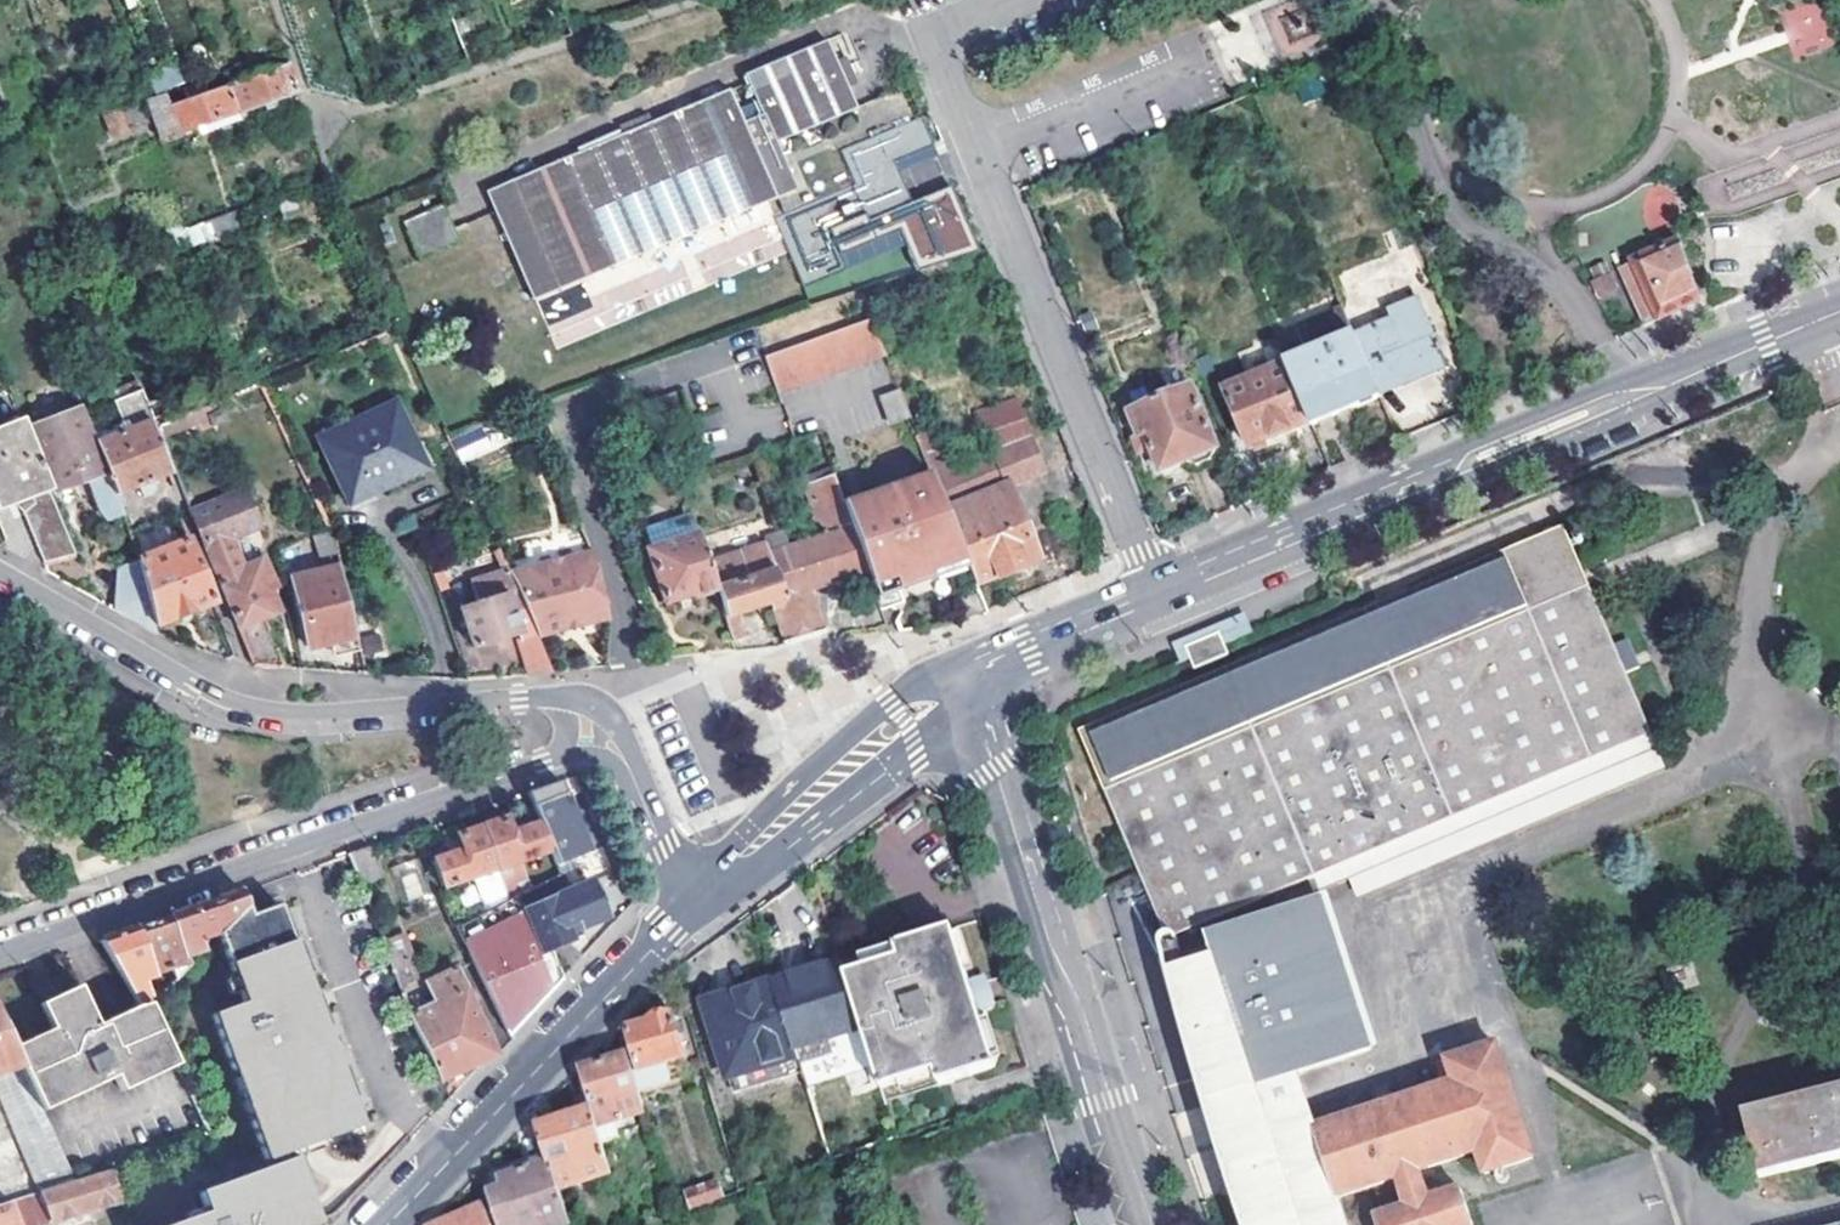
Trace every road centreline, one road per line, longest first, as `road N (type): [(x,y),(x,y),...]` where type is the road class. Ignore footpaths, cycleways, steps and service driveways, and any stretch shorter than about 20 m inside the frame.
road 1 (residential): [(1011,0),(946,31),(939,67),(1154,600)]
road 2 (residential): [(610,739),(565,705),(516,699),(257,708),(195,687),(0,575)]
road 3 (residential): [(0,951),(610,739)]
road 4 (tertiary): [(1150,1224),(963,684)]
road 5 (secondary): [(1632,398),(1154,600)]
road 6 (residential): [(1632,398),(1602,343),(1543,267),(1443,199),(1371,0)]
road 7 (secondary): [(698,899),(383,1224)]
road 8 (secondary): [(963,684),(931,700),(787,816),(698,899)]
road 9 (secondary): [(1839,311),(1632,398)]
road 10 (secondary): [(1154,600),(963,684)]
road 11 (residential): [(698,899),(610,739)]

